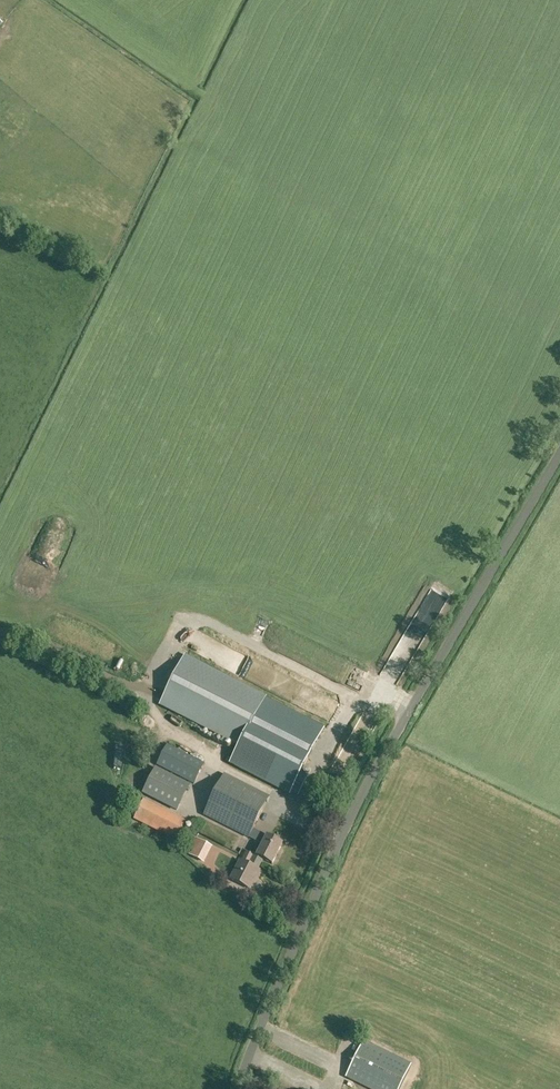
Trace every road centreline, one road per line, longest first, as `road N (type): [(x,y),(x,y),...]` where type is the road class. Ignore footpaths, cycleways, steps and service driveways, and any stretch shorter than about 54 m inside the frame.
road 1 (unclassified): [(559,452),(340,847),(232,1088)]

